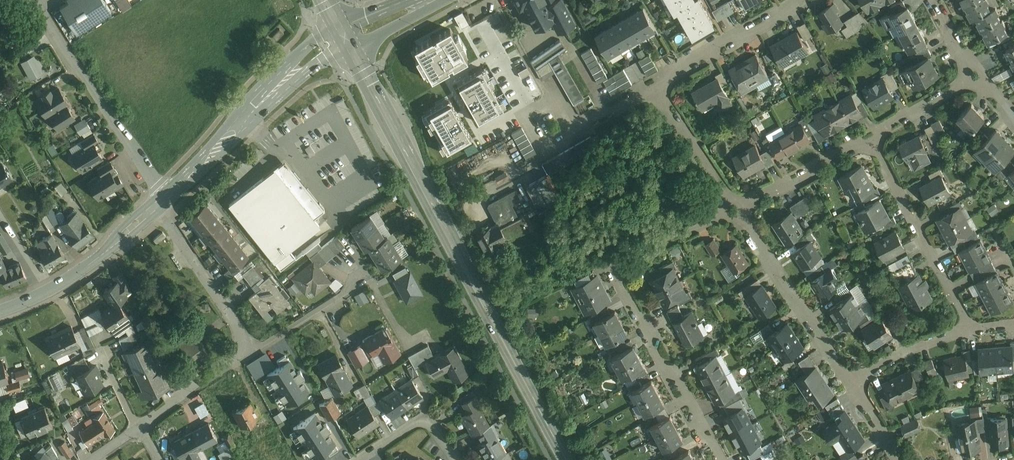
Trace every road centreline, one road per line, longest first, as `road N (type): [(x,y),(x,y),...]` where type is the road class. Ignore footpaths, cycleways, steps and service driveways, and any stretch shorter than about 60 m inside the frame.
road 1 (secondary): [(571,459),(345,38)]
road 2 (residential): [(714,459),(618,278),(622,262),(734,207)]
road 3 (tertiary): [(162,201),(308,59),(345,38)]
road 4 (residential): [(37,2),(162,201)]
road 5 (residential): [(971,331),(870,138)]
road 6 (residential): [(846,380),(734,207)]
road 7 (tertiary): [(0,312),(82,271),(162,201)]
road 8 (residential): [(257,348),(173,229),(162,201)]
road 9 (residential): [(654,85),(806,0)]
road 10 (residential): [(734,207),(870,138)]
road 11 (residential): [(734,207),(654,85)]
road 12 (residential): [(257,348),(139,428)]
road 13 (residential): [(971,331),(846,380)]
road 14 (residential): [(870,138),(978,73)]
road 15 (residential): [(361,278),(257,348)]
road 16 (residential): [(455,459),(427,422),(361,459)]

